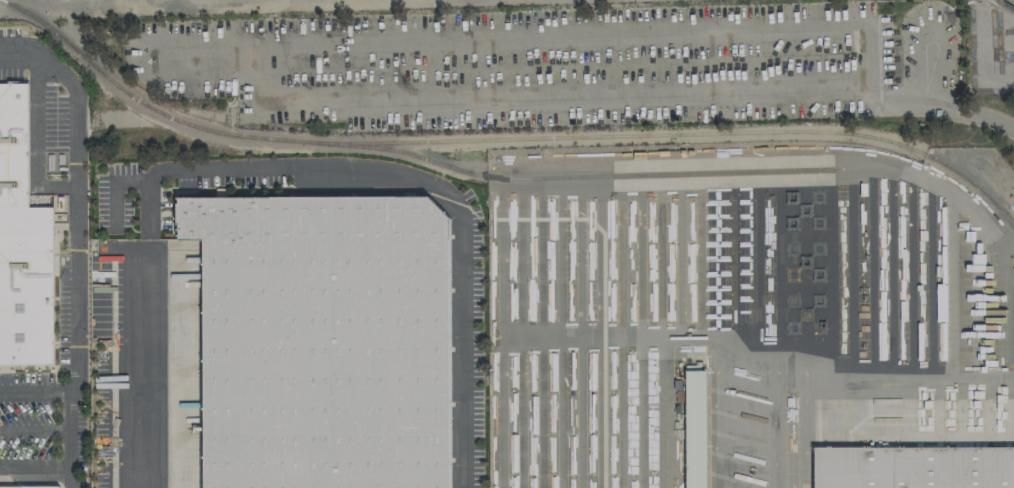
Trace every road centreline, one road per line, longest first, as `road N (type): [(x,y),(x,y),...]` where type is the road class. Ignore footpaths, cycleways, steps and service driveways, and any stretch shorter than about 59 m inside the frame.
road 1 (residential): [(73,100),(76,487)]

